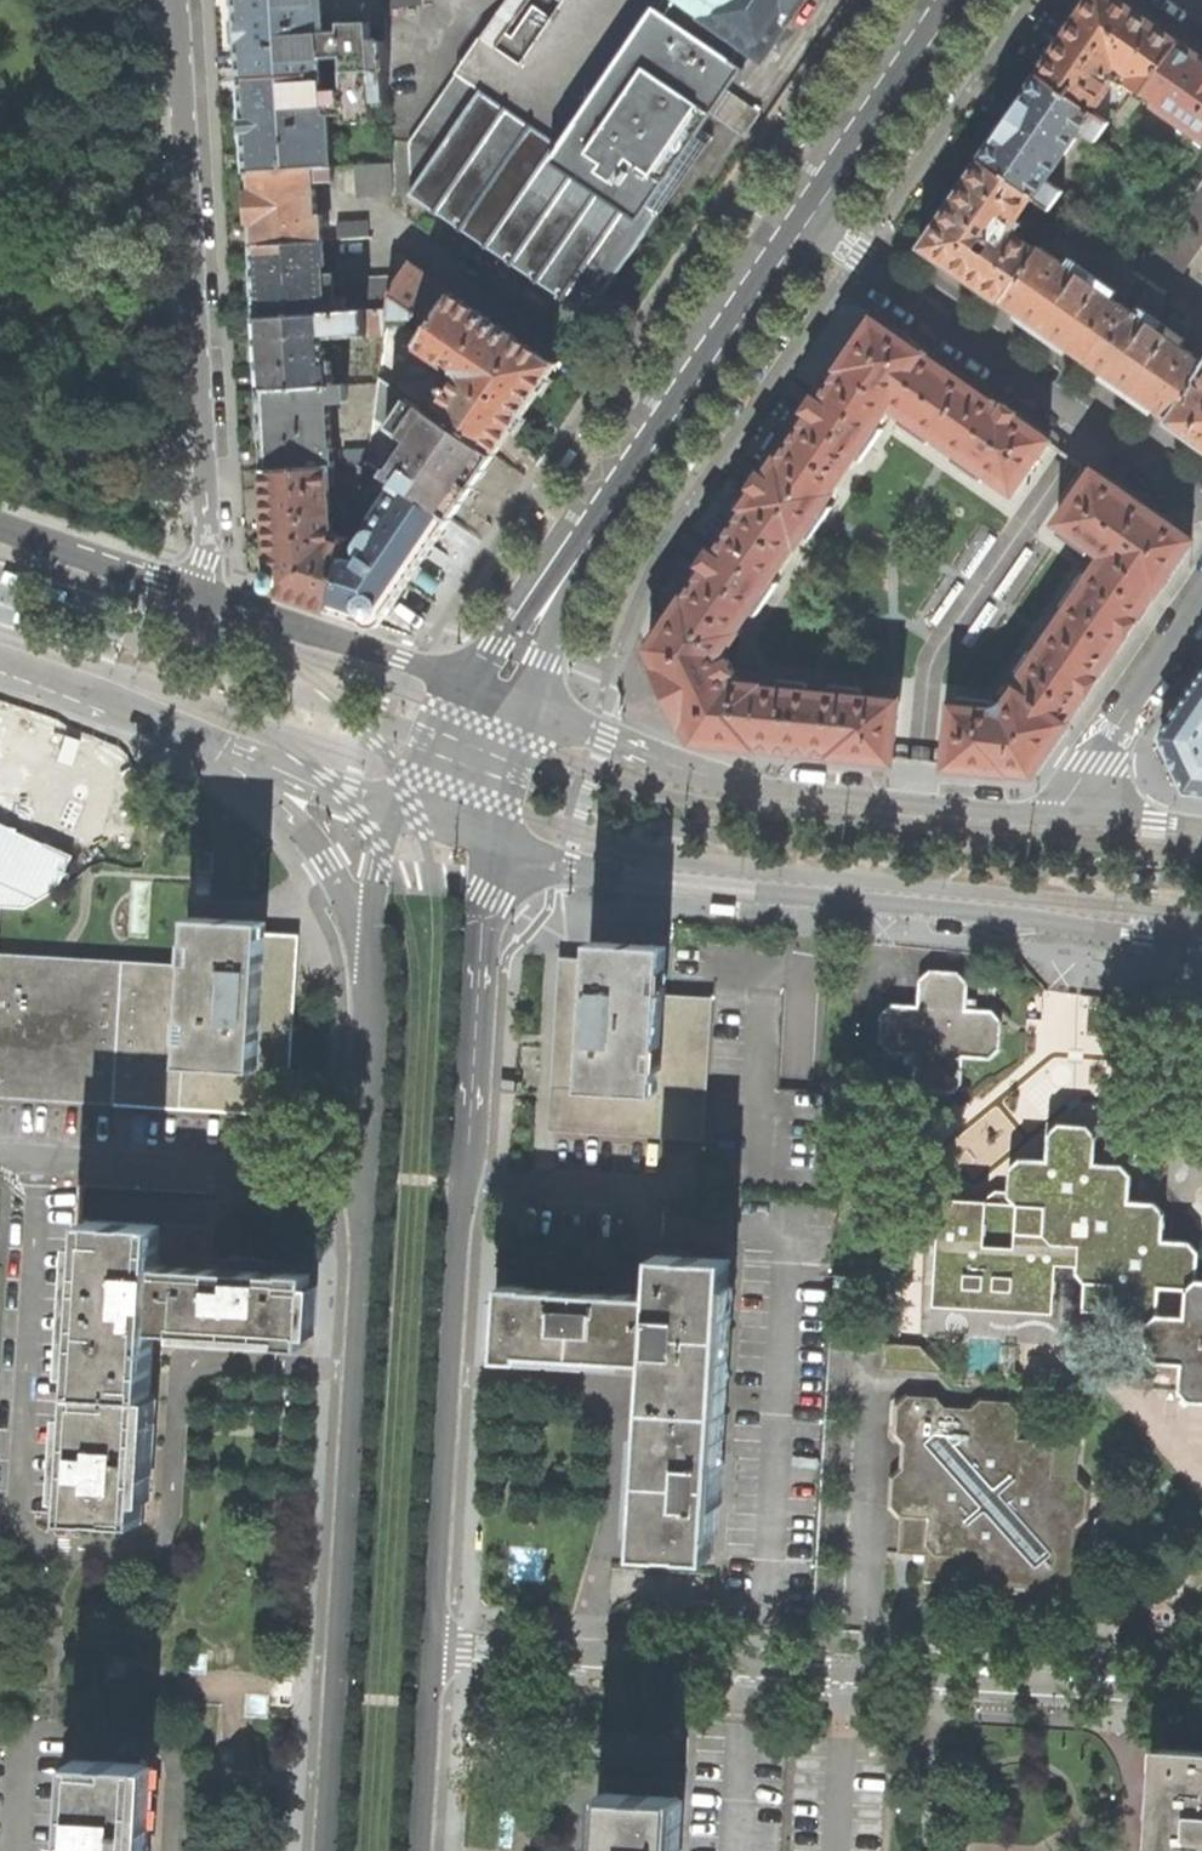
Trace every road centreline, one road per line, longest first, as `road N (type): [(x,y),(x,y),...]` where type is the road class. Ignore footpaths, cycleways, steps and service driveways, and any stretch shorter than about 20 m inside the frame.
road 1 (tertiary): [(366,950),(362,1177),(323,1850)]
road 2 (tertiary): [(433,1652),(486,840)]
road 3 (residential): [(1201,1700),(433,1652)]
road 4 (residential): [(486,840),(681,889),(1201,938)]
road 5 (unclassified): [(168,0),(198,594)]
road 6 (residential): [(1067,814),(736,784),(529,712)]
road 7 (residential): [(807,215),(1201,496)]
road 8 (tertiary): [(582,549),(807,215)]
road 9 (tertiary): [(465,688),(198,594)]
road 10 (tertiary): [(807,215),(954,0)]
road 11 (tertiary): [(0,665),(230,755)]
road 12 (residential): [(1067,814),(1201,612)]
road 13 (tertiary): [(230,755),(340,874),(366,950)]
road 14 (tertiary): [(198,594),(0,527)]
road 15 (tertiary): [(421,1850),(433,1652)]
road 16 (tertiary): [(582,549),(500,631),(465,688)]
road 17 (tertiary): [(230,755),(396,812)]
road 18 (tertiary): [(529,712),(582,549)]
road 19 (tertiary): [(465,688),(396,812)]
road 20 (tertiary): [(396,812),(366,950)]
road 21 (residential): [(1201,831),(1067,814)]
road 22 (tertiary): [(486,840),(529,712)]

